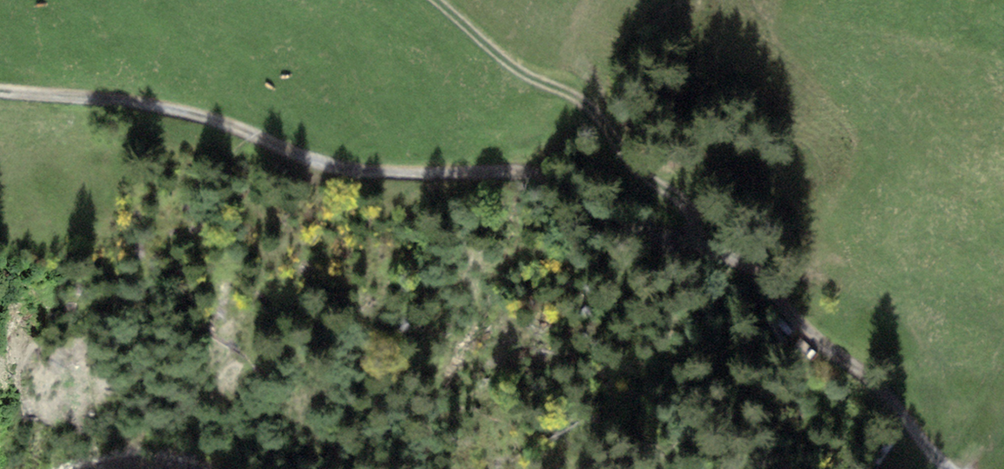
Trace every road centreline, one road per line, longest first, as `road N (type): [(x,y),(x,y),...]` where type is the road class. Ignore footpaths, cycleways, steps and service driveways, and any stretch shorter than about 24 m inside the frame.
road 1 (track): [(969,468),(696,238),(619,198),(524,173),(366,175),(311,163)]
road 2 (track): [(696,238),(677,198),(635,173),(580,102),(522,75),(427,0)]
road 3 (track): [(0,91),(157,108),(311,163)]

